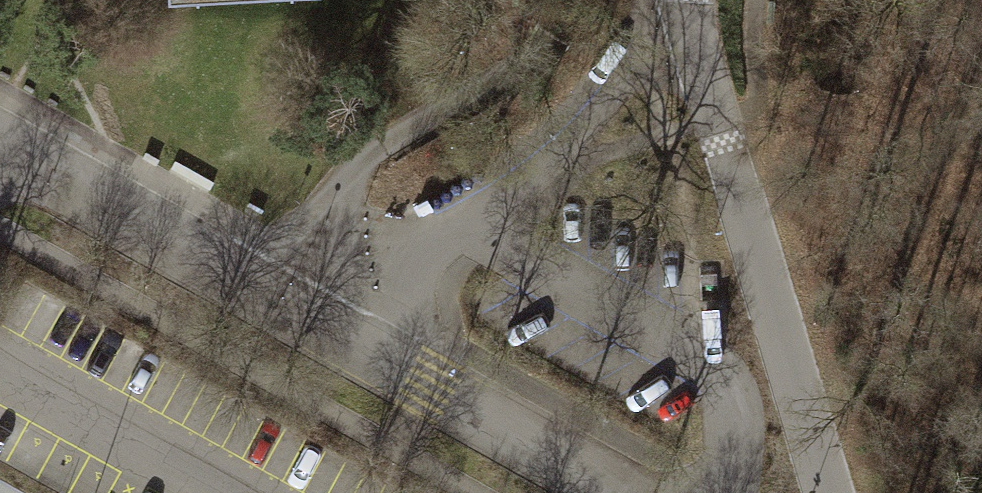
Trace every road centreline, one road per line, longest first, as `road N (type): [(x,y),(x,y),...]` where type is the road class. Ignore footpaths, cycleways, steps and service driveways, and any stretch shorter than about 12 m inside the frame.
road 1 (residential): [(675,0),(831,492)]
road 2 (residential): [(276,304),(617,492)]
road 3 (residential): [(276,304),(44,175)]

